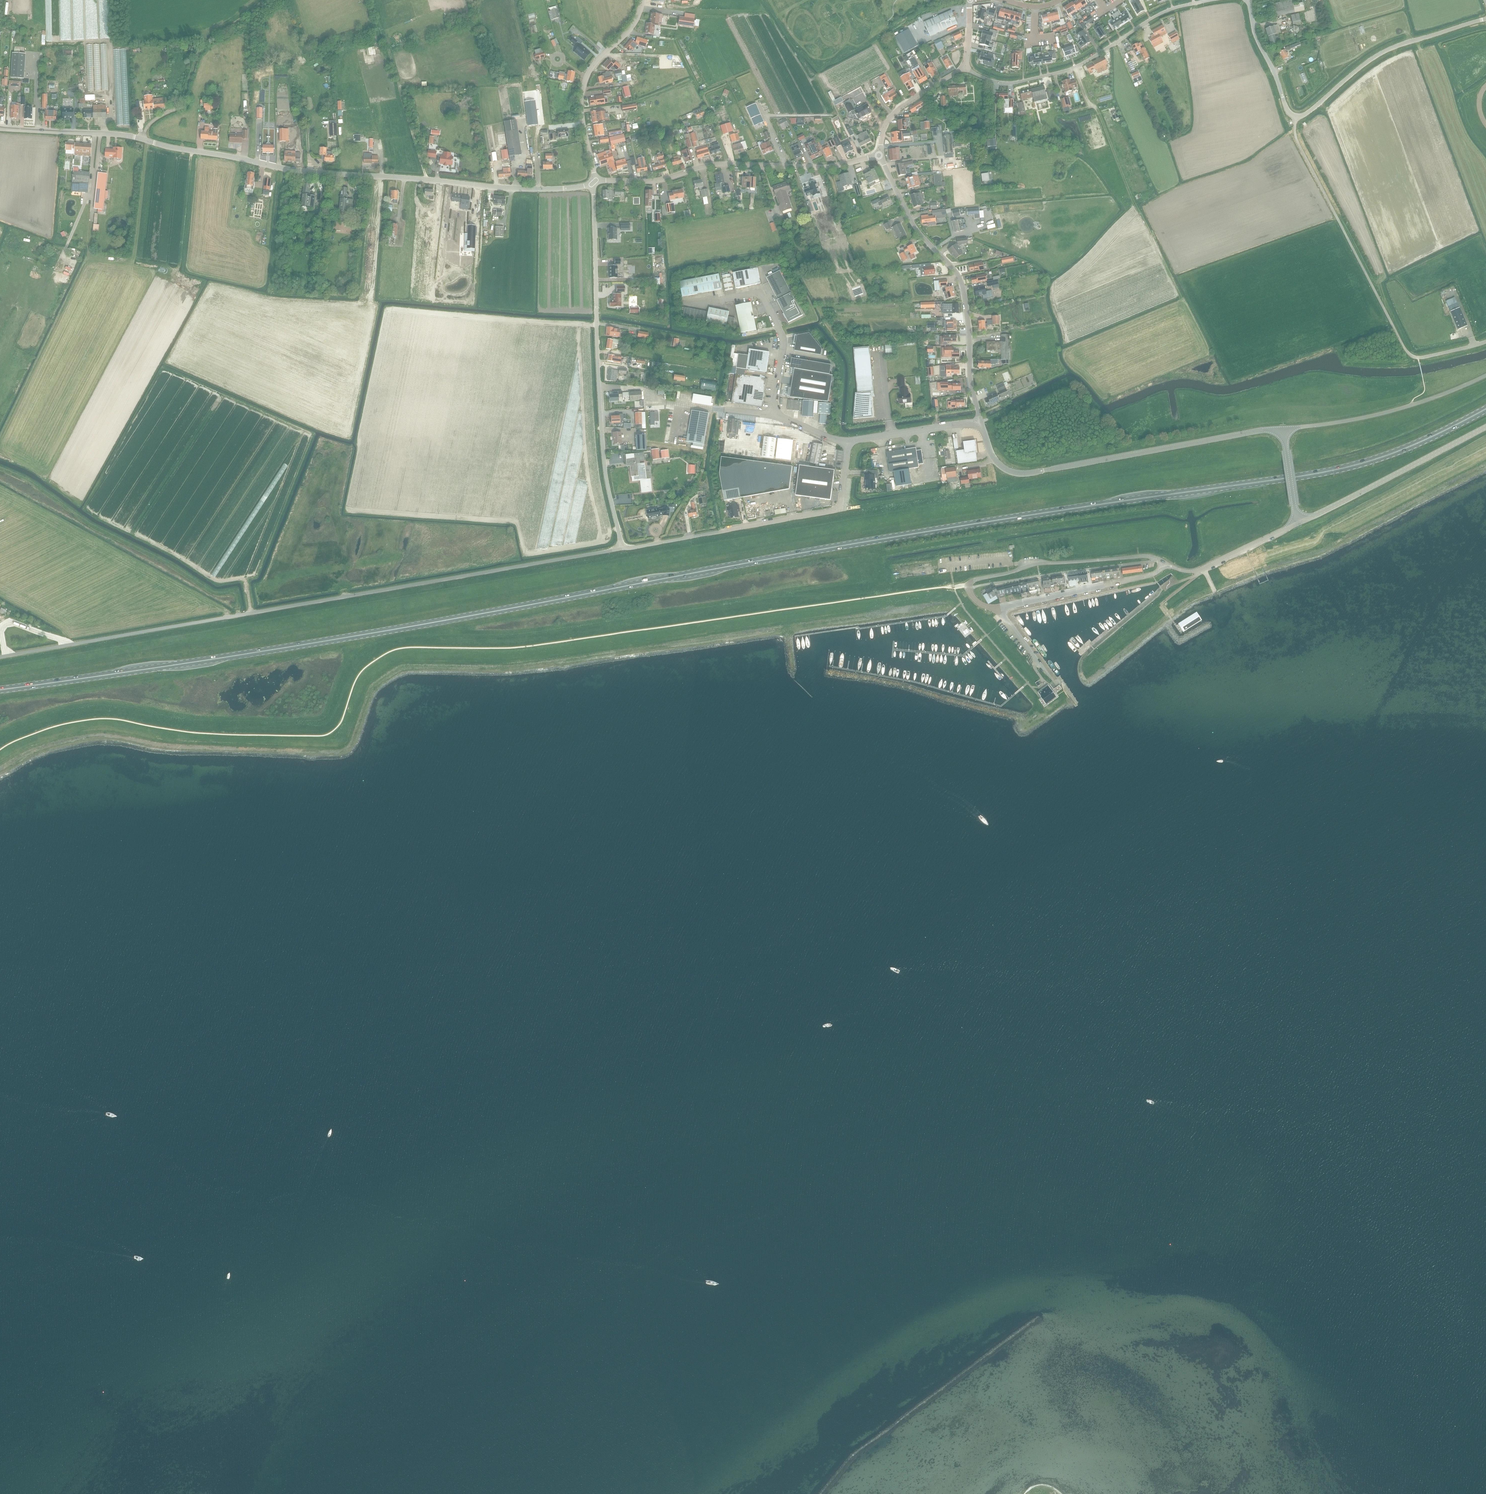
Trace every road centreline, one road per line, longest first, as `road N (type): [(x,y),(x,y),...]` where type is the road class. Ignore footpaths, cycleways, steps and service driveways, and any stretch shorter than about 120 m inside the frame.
road 1 (primary): [(0,690),(1296,477),(1399,451),(1485,408)]
road 2 (unclassified): [(594,182),(514,189),(287,169),(141,138)]
road 3 (unclassified): [(239,615),(623,549)]
road 4 (unclassified): [(623,549),(603,462),(594,182)]
road 5 (unclassified): [(1485,19),(1384,51),(1298,117),(1286,109),(1249,0)]
road 6 (residential): [(981,422),(960,280),(916,229),(881,155)]
road 7 (residential): [(594,182),(656,180),(719,164),(828,167),(881,155)]
road 8 (residential): [(623,549),(837,509),(847,440)]
road 9 (unclassified): [(1282,429),(1009,471)]
road 10 (residential): [(963,67),(1008,84),(1065,71),(1161,13),(1212,0)]
road 11 (unclassified): [(239,615),(0,656)]
road 12 (unclassified): [(1297,523),(1485,427)]
road 13 (unclassified): [(1282,429),(1392,410),(1485,375)]
road 14 (residential): [(594,182),(584,86),(634,24),(642,0)]
road 15 (unclassified): [(969,586),(1037,563),(1155,558)]
road 16 (residential): [(969,586),(1155,558)]
road 17 (track): [(426,180),(372,0)]
road 18 (residential): [(995,609),(1167,565)]
road 19 (residential): [(773,412),(785,339),(760,293),(725,298)]
road 20 (unclassified): [(141,138),(0,128)]
road 21 (unclassified): [(1167,565),(1198,570),(1297,523)]
road 22 (residential): [(847,440),(981,422)]
road 23 (residential): [(881,155),(892,114),(963,67)]

